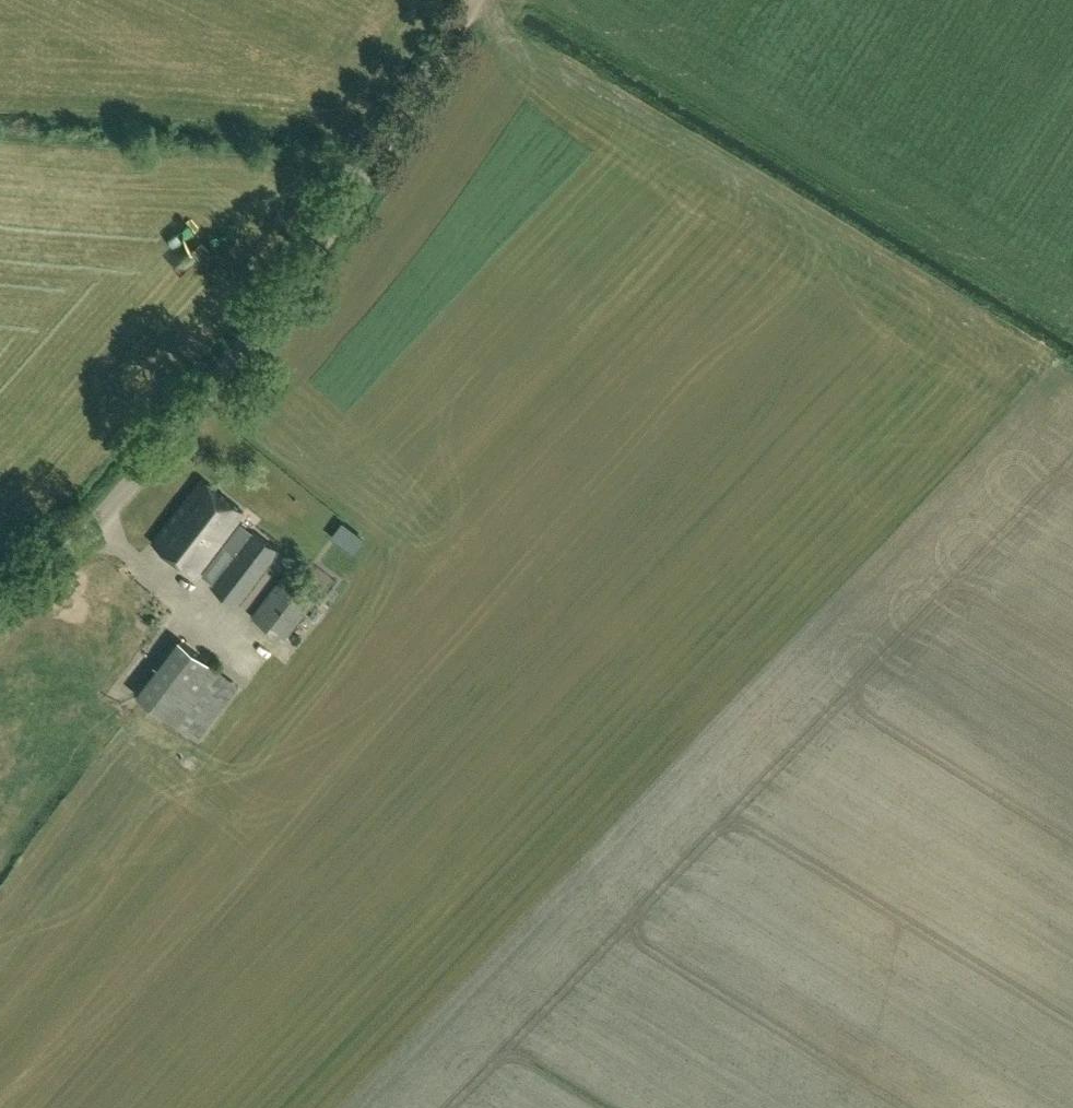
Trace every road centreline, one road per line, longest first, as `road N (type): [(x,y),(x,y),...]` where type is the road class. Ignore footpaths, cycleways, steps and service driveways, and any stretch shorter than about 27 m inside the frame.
road 1 (unclassified): [(0,617),(105,510),(241,352),(362,183),(476,0)]

